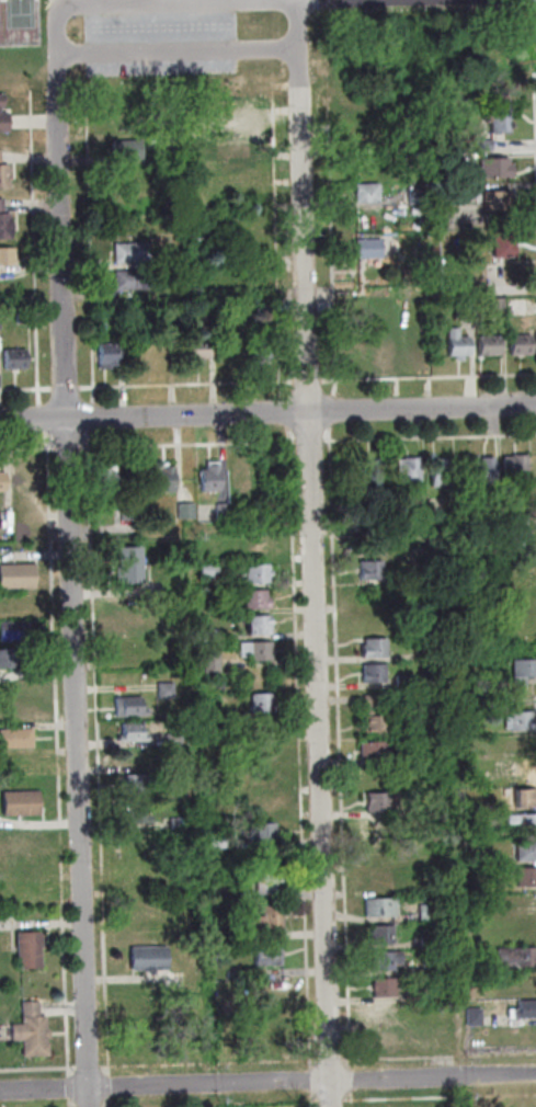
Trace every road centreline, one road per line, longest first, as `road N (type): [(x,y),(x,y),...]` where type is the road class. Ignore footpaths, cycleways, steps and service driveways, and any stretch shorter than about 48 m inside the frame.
road 1 (residential): [(90,1106),(60,84)]
road 2 (residential): [(332,1106),(301,88)]
road 3 (residential): [(535,403),(0,422)]
road 4 (residential): [(535,1075),(0,1089)]

